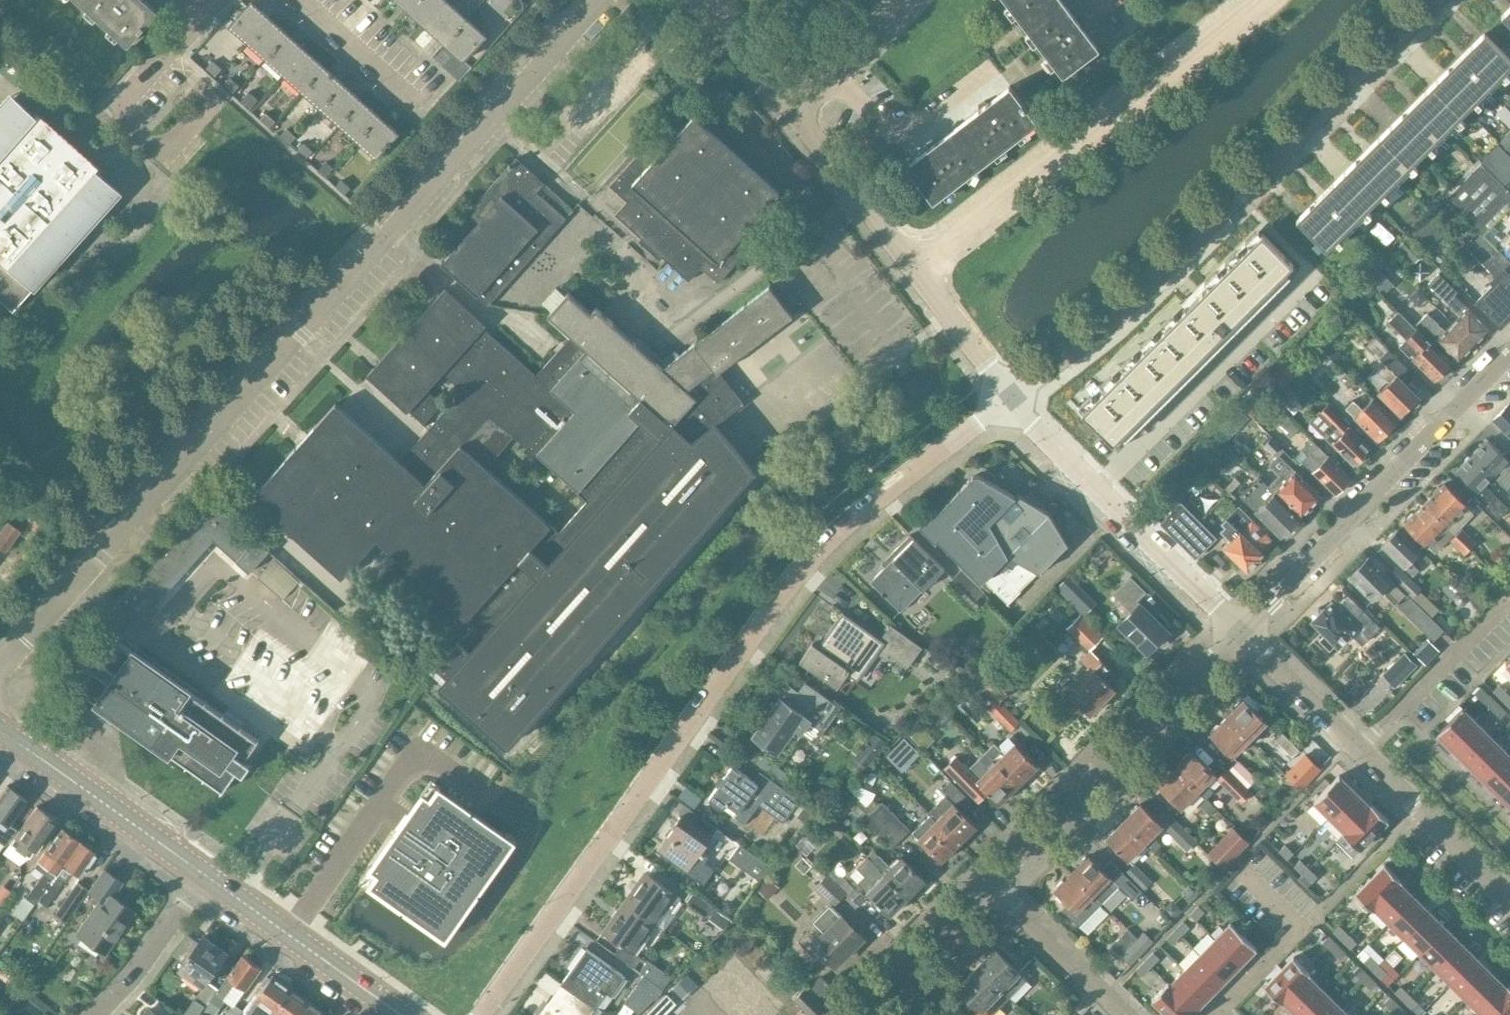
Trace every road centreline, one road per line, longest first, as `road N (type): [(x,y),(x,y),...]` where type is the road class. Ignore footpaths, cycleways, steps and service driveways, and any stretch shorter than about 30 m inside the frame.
road 1 (residential): [(0,669),(596,0)]
road 2 (residential): [(482,1014),(800,575),(836,536),(1010,398)]
road 3 (residential): [(1010,398),(1121,311),(1436,0)]
road 4 (residential): [(1264,0),(912,268)]
road 5 (residential): [(1240,631),(1509,355)]
road 6 (residential): [(1509,895),(1357,754),(1240,631)]
road 7 (residential): [(988,881),(1240,631)]
road 8 (unclassified): [(1240,631),(1010,398)]
road 9 (tertiary): [(400,1014),(200,872)]
road 10 (tertiary): [(200,872),(0,731)]
road 11 (unclassified): [(912,268),(794,111)]
road 12 (residential): [(1125,1014),(988,881)]
road 13 (residential): [(862,1014),(988,881)]
road 14 (residential): [(97,1014),(136,975),(200,872)]
road 15 (unclassified): [(1010,398),(912,268)]
road 16 (residential): [(419,107),(298,0)]
road 17 (residential): [(901,0),(794,111)]
road 18 (unclassified): [(794,111),(710,0)]
road 19 (residential): [(119,108),(202,13)]
road 20 (residential): [(1215,1014),(1302,929)]

